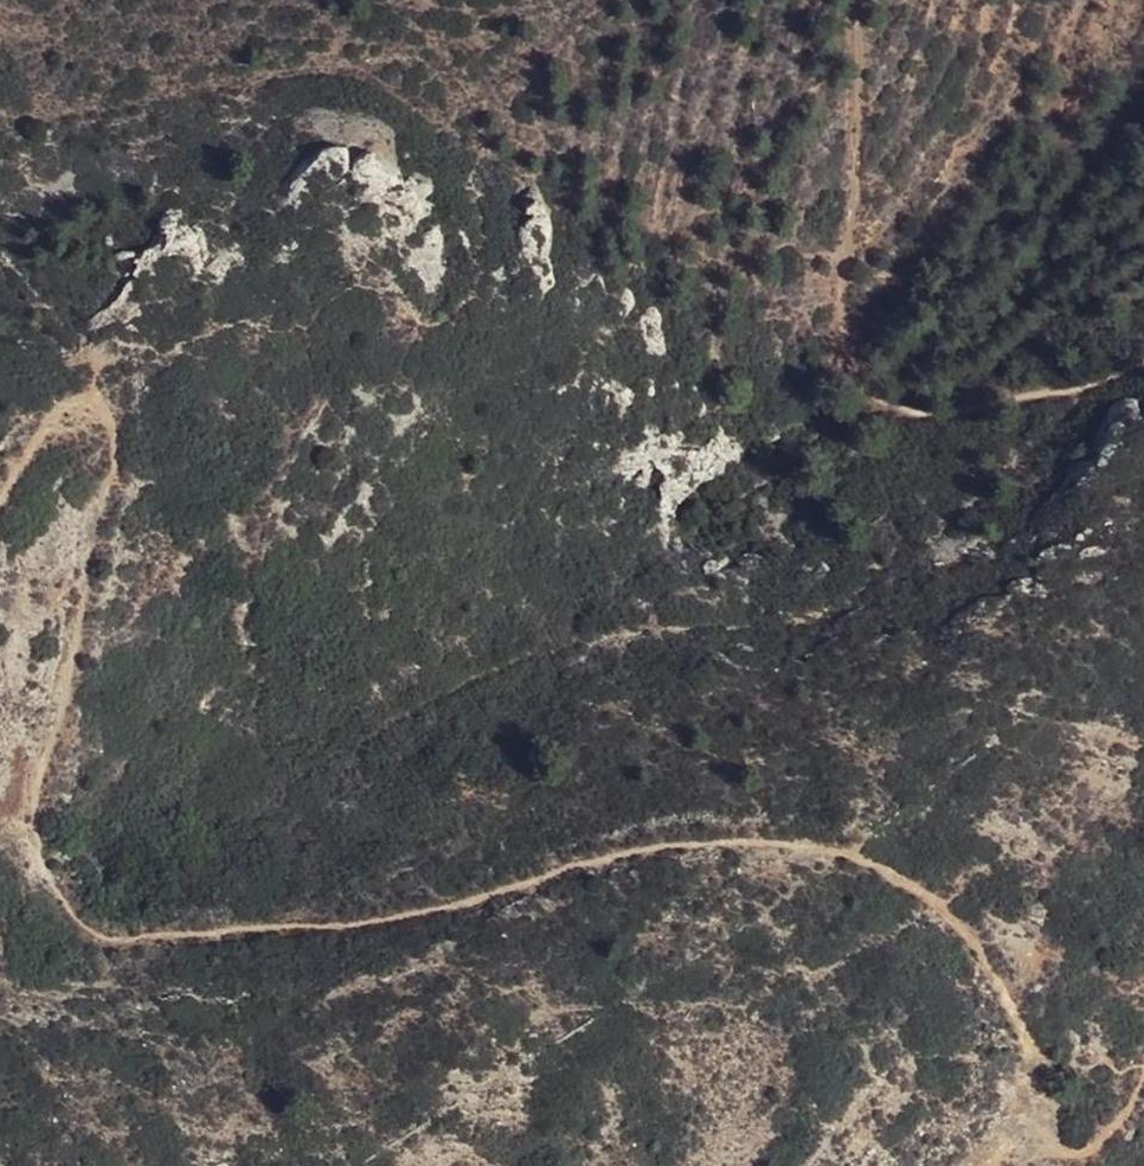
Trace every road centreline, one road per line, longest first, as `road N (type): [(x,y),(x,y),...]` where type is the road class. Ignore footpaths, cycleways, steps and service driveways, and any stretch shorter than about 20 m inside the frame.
road 1 (track): [(0,499),(32,448),(60,424),(90,415),(111,420),(113,465),(31,823),(45,876),(95,938),(339,928),(506,891),(620,854),(735,838),(811,844),(906,876),(956,915),(1019,1024),(1040,1126),(1074,1149),(1099,1140),(1121,1118),(1143,1075)]
road 2 (track): [(852,0),(870,114),(843,315),(857,377),(881,403),(914,416),(972,412),(1143,365)]

